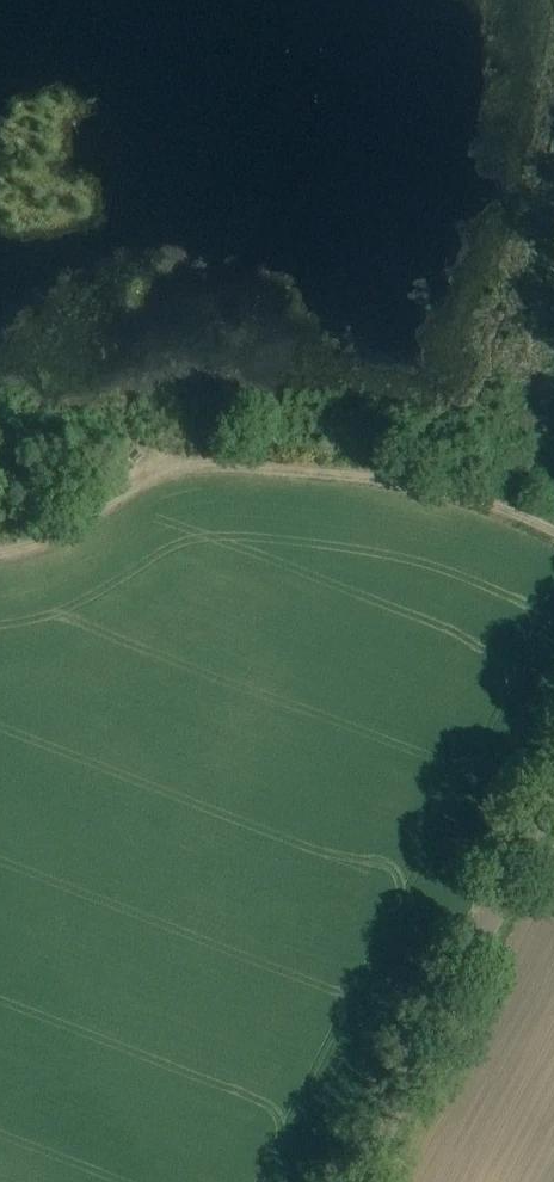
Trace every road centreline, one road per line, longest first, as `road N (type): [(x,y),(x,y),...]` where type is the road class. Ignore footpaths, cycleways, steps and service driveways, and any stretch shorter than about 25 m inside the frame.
road 1 (track): [(0,557),(50,543),(165,472),(206,463),(352,476),(520,517),(553,536)]
road 2 (tertiary): [(553,793),(358,1181)]

